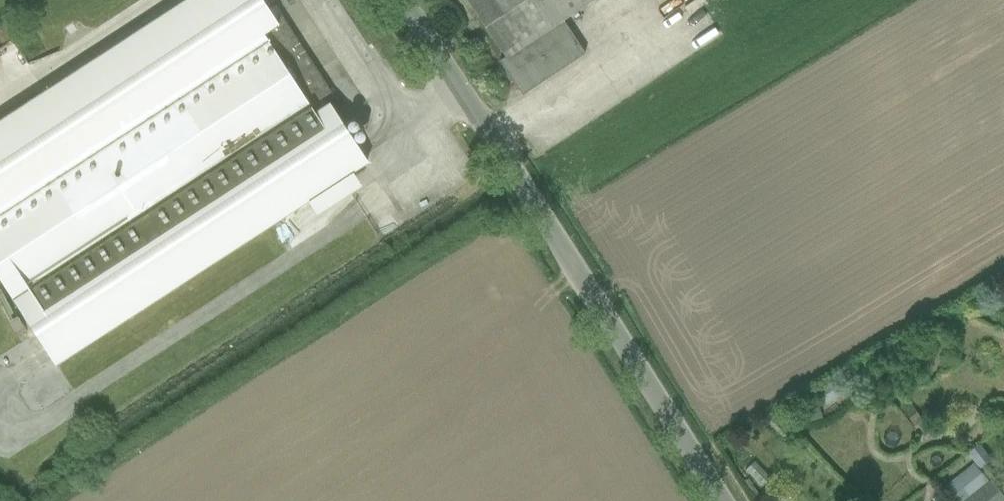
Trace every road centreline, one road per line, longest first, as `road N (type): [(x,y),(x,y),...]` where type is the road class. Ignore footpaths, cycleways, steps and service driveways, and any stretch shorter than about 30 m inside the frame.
road 1 (unclassified): [(721,500),(404,0)]

